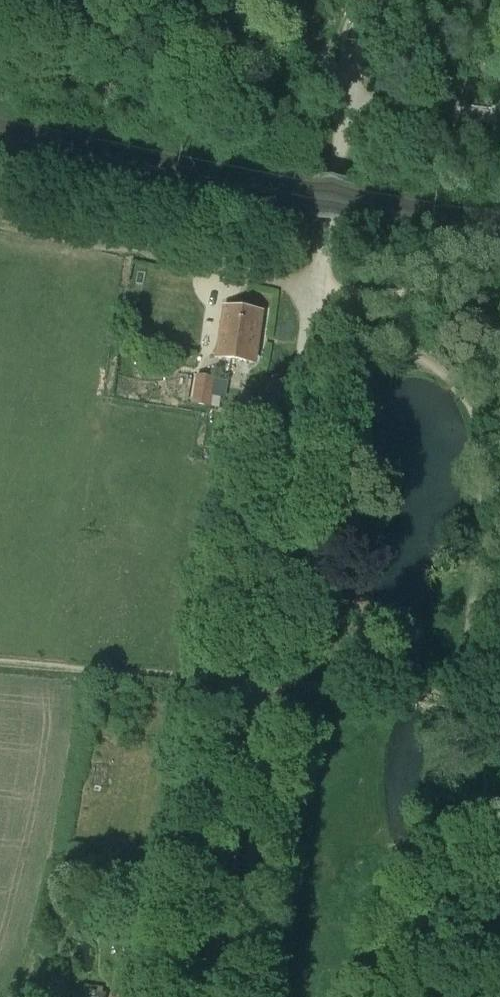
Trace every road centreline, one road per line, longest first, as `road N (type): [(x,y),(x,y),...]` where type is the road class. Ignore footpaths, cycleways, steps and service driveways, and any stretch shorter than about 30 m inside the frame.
road 1 (unclassified): [(205,996),(348,104)]
road 2 (track): [(0,661),(254,684)]

